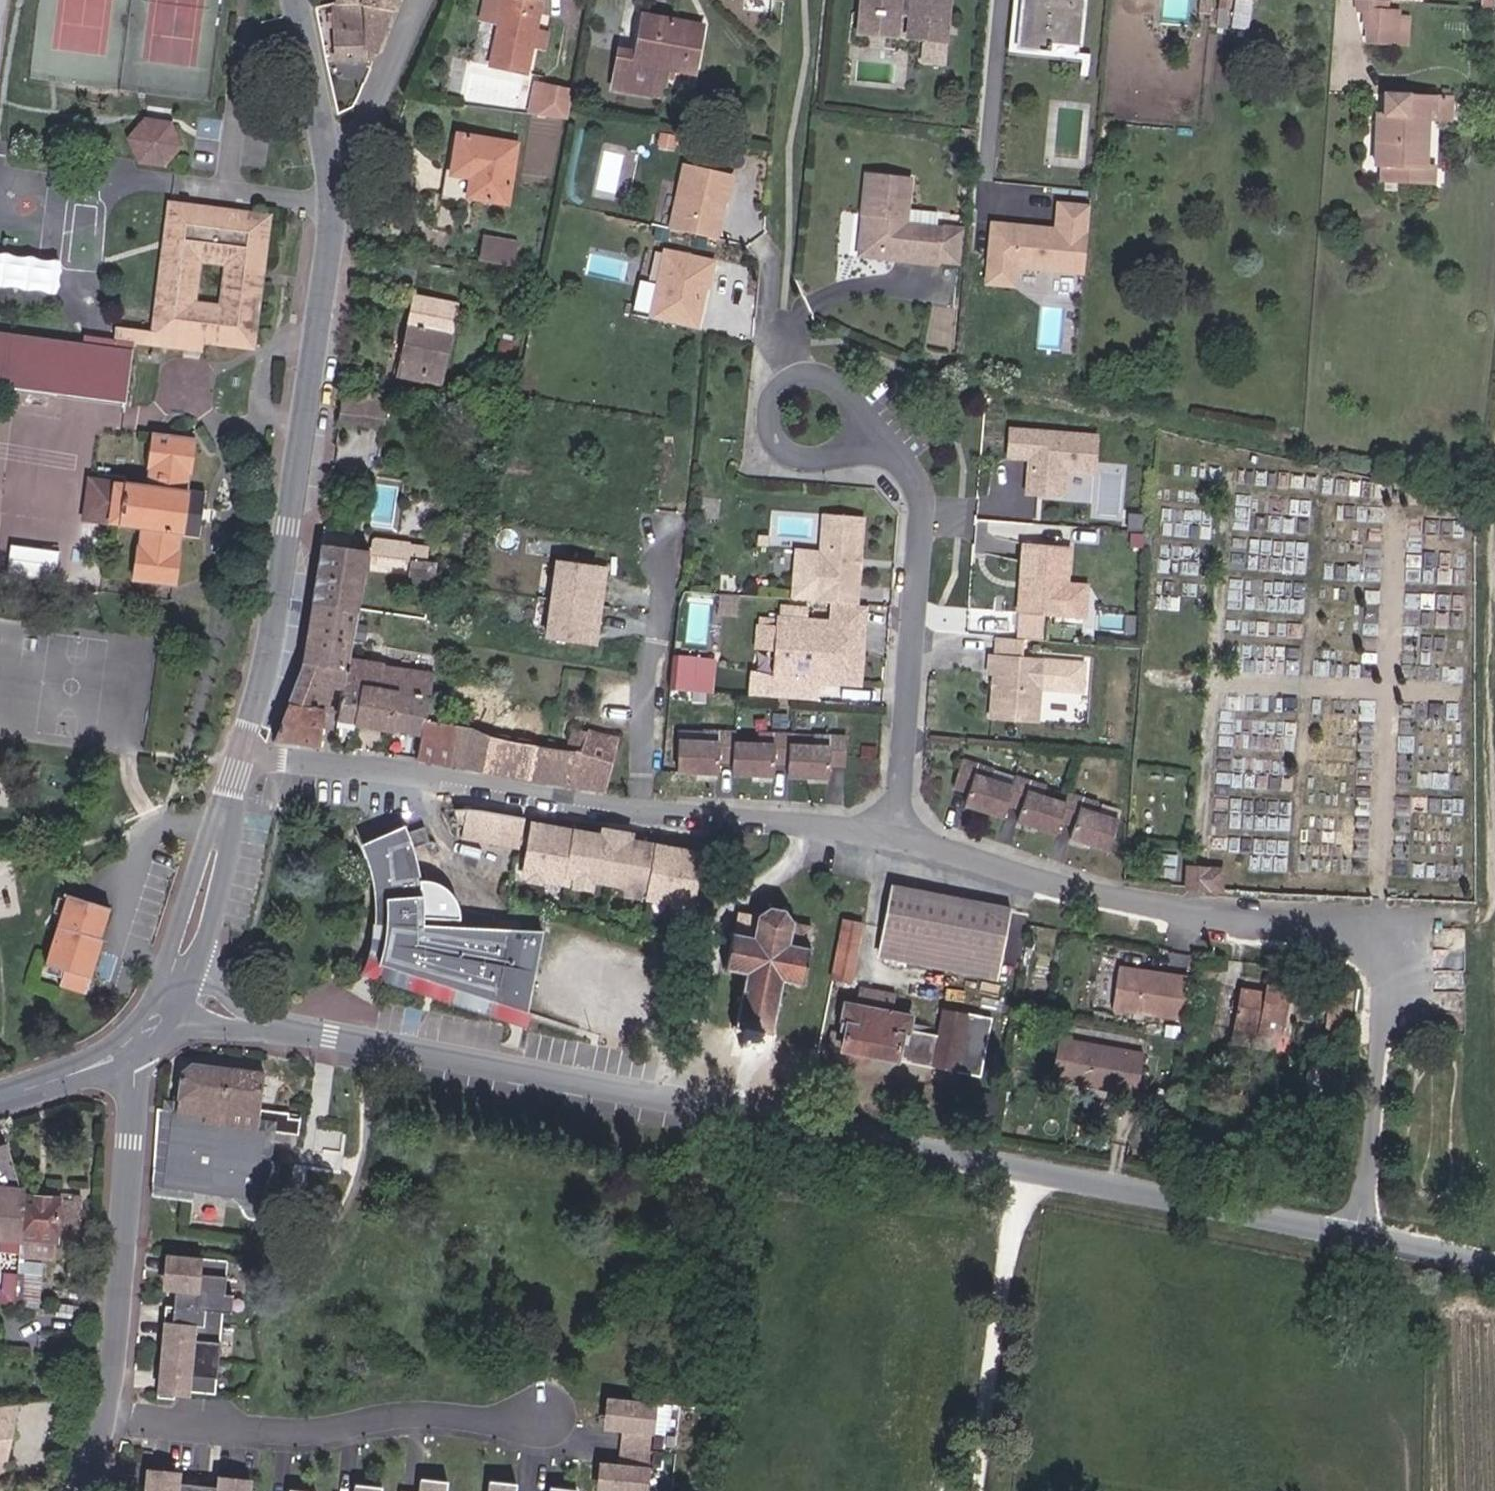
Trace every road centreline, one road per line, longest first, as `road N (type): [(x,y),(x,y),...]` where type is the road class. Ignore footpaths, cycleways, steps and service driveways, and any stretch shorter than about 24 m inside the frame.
road 1 (tertiary): [(1369,1234),(335,1041)]
road 2 (residential): [(905,850),(1122,905),(1375,926),(1388,934),(1398,951),(1369,1234)]
road 3 (secondary): [(335,147),(342,233),(280,654),(250,753)]
road 4 (residential): [(905,850),(928,496),(905,460),(859,433)]
road 5 (tertiary): [(130,1051),(133,1143),(112,1373),(87,1490)]
road 6 (residential): [(250,753),(642,815)]
road 7 (track): [(650,1098),(706,1026),(727,912),(830,839)]
road 8 (residential): [(642,815),(642,694),(660,613),(669,513)]
road 9 (residential): [(642,815),(905,850)]
road 10 (secondary): [(250,753),(178,966)]
road 11 (residential): [(859,433),(850,388),(807,370),(769,393),(762,422),(774,450)]
road 12 (residential): [(335,147),(367,137),(430,0)]
road 13 (tertiary): [(335,1041),(278,1022),(178,966)]
road 14 (tertiary): [(165,1015),(207,1028),(335,1041)]
road 15 (secondary): [(304,0),(335,147)]
road 16 (secondary): [(0,1100),(130,1051)]
road 17 (tertiary): [(1494,1264),(1369,1234)]

